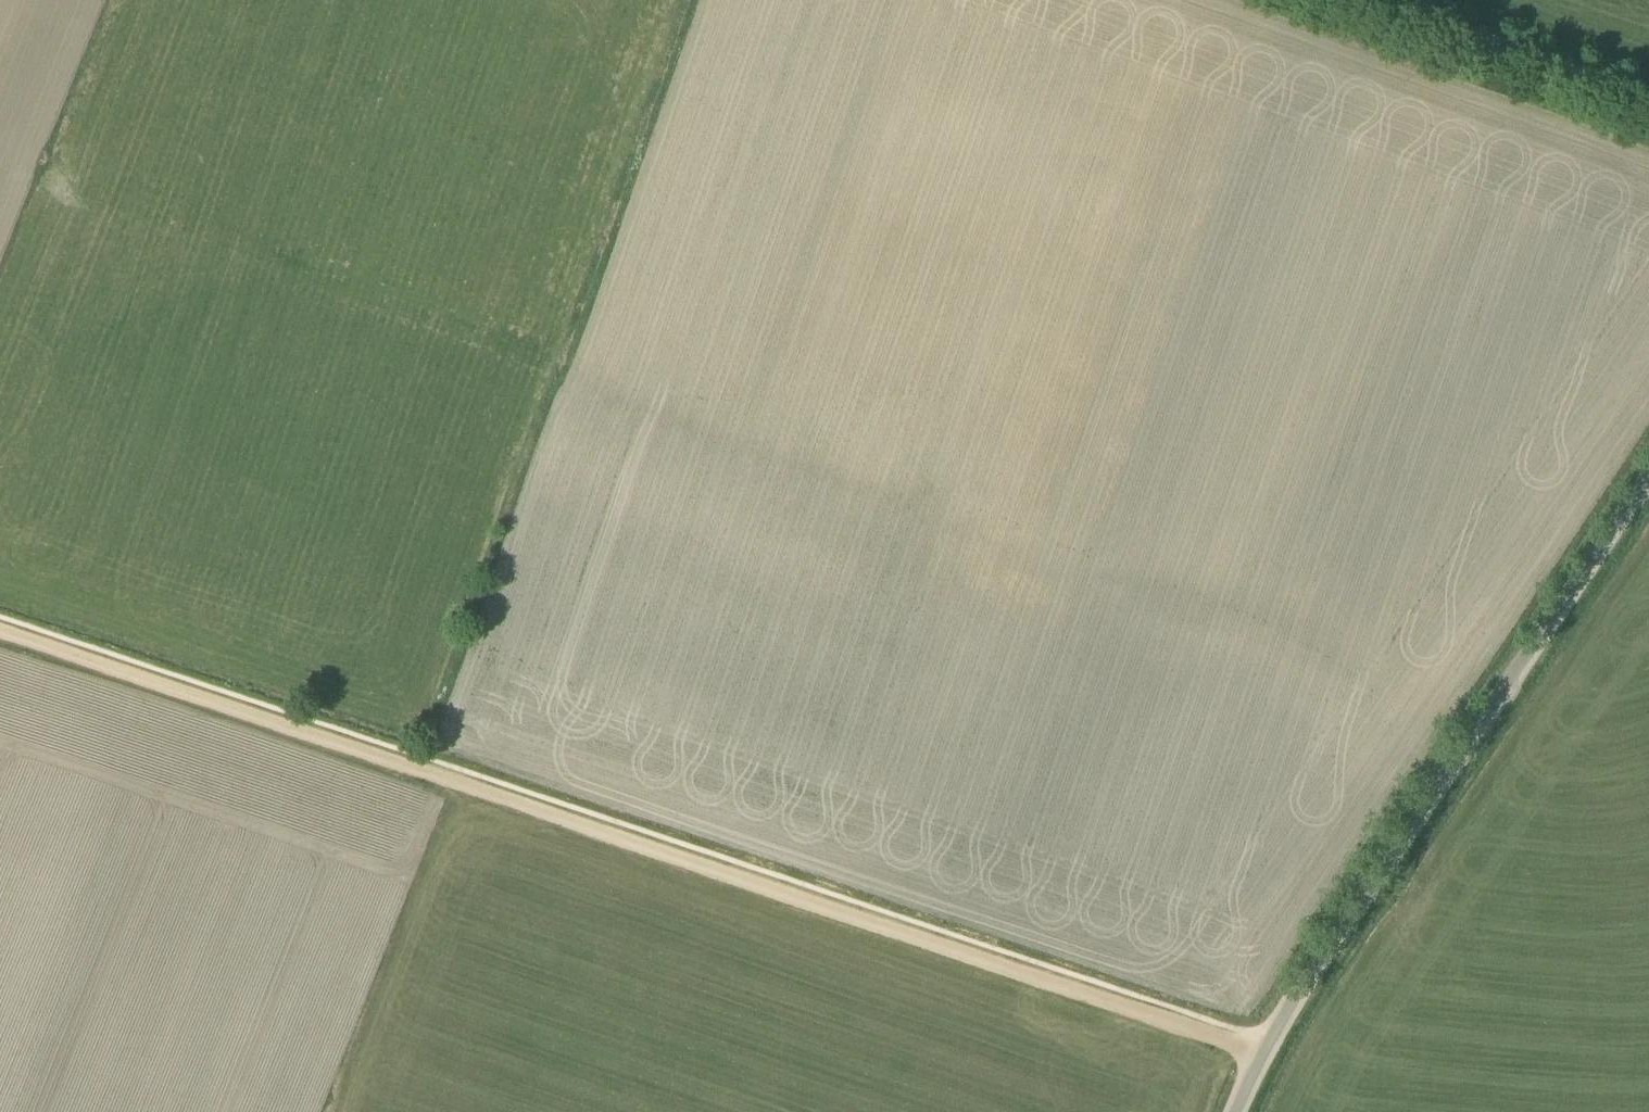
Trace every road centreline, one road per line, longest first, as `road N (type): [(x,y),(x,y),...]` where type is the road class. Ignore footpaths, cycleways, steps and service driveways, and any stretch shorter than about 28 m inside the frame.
road 1 (track): [(1263,1054),(0,626)]
road 2 (unclassified): [(1234,1111),(1287,1007),(1648,473)]
road 3 (tertiary): [(1648,102),(1362,0)]

